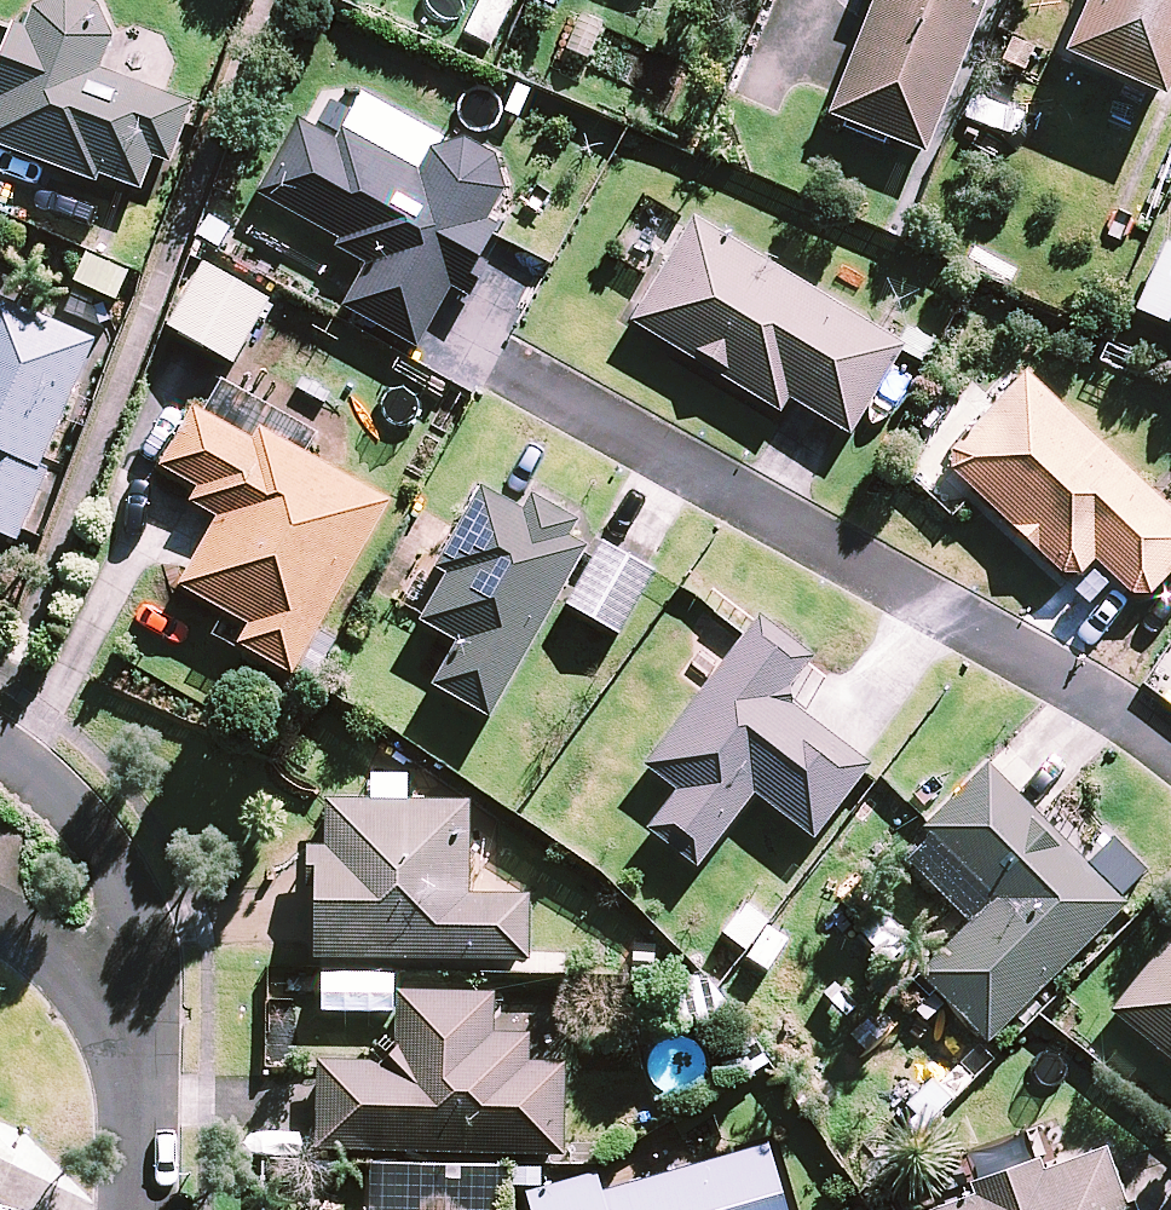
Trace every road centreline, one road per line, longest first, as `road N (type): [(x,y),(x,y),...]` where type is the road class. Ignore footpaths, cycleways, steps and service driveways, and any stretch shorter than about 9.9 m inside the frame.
road 1 (residential): [(501,366),(1078,696),(1170,764)]
road 2 (residential): [(118,1209),(121,984)]
road 3 (residential): [(53,777),(121,984)]
road 4 (residential): [(121,984),(0,907)]

